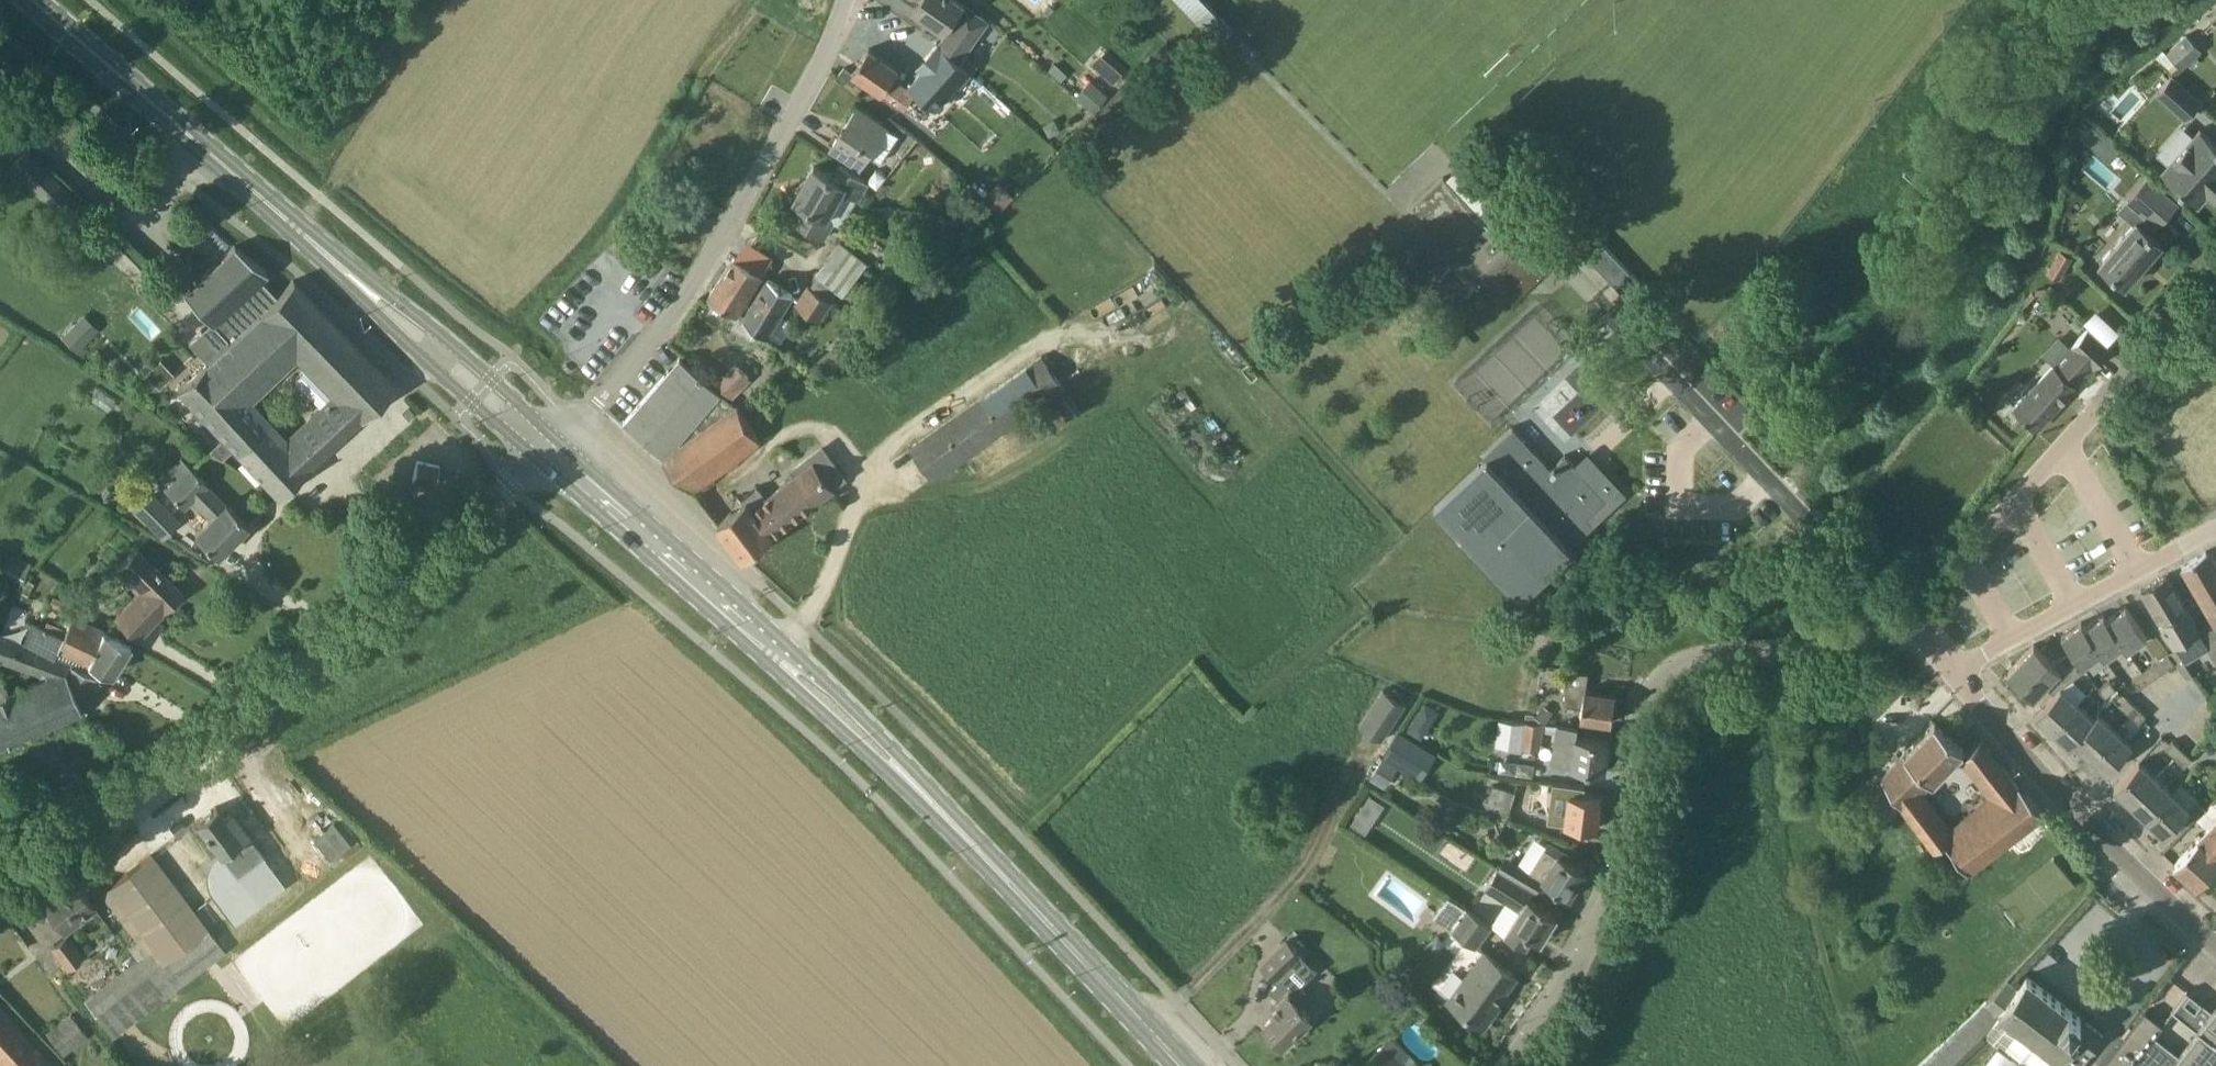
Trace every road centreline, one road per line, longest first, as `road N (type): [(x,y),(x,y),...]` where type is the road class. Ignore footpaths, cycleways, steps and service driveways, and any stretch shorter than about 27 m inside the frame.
road 1 (unclassified): [(1910,621),(1884,635),(1685,658),(1658,678),(1636,739),(1629,826),(1601,920),(1585,956),(1503,1065)]
road 2 (residential): [(551,455),(698,275),(846,0)]
road 3 (residential): [(176,758),(285,678),(551,455)]
road 4 (primary): [(29,0),(350,277)]
road 5 (residential): [(2215,946),(2079,813),(1957,674)]
road 6 (primary): [(1182,1065),(937,806)]
road 7 (primary): [(766,649),(551,455)]
road 8 (primary): [(350,277),(374,313),(471,402),(508,434),(551,455)]
road 9 (primary): [(551,455),(526,416),(489,383),(386,296),(350,277)]
road 10 (primary): [(937,806),(846,699),(766,649)]
road 11 (primary): [(766,649),(789,685),(879,767),(937,806)]
road 12 (residential): [(1910,621),(2066,448)]
road 13 (residential): [(0,909),(147,791),(176,758)]
road 14 (residential): [(2066,448),(2215,279)]
road 15 (residential): [(1957,674),(2137,571)]
road 16 (residential): [(0,848),(176,758)]
road 17 (residential): [(2137,571),(2066,448)]

